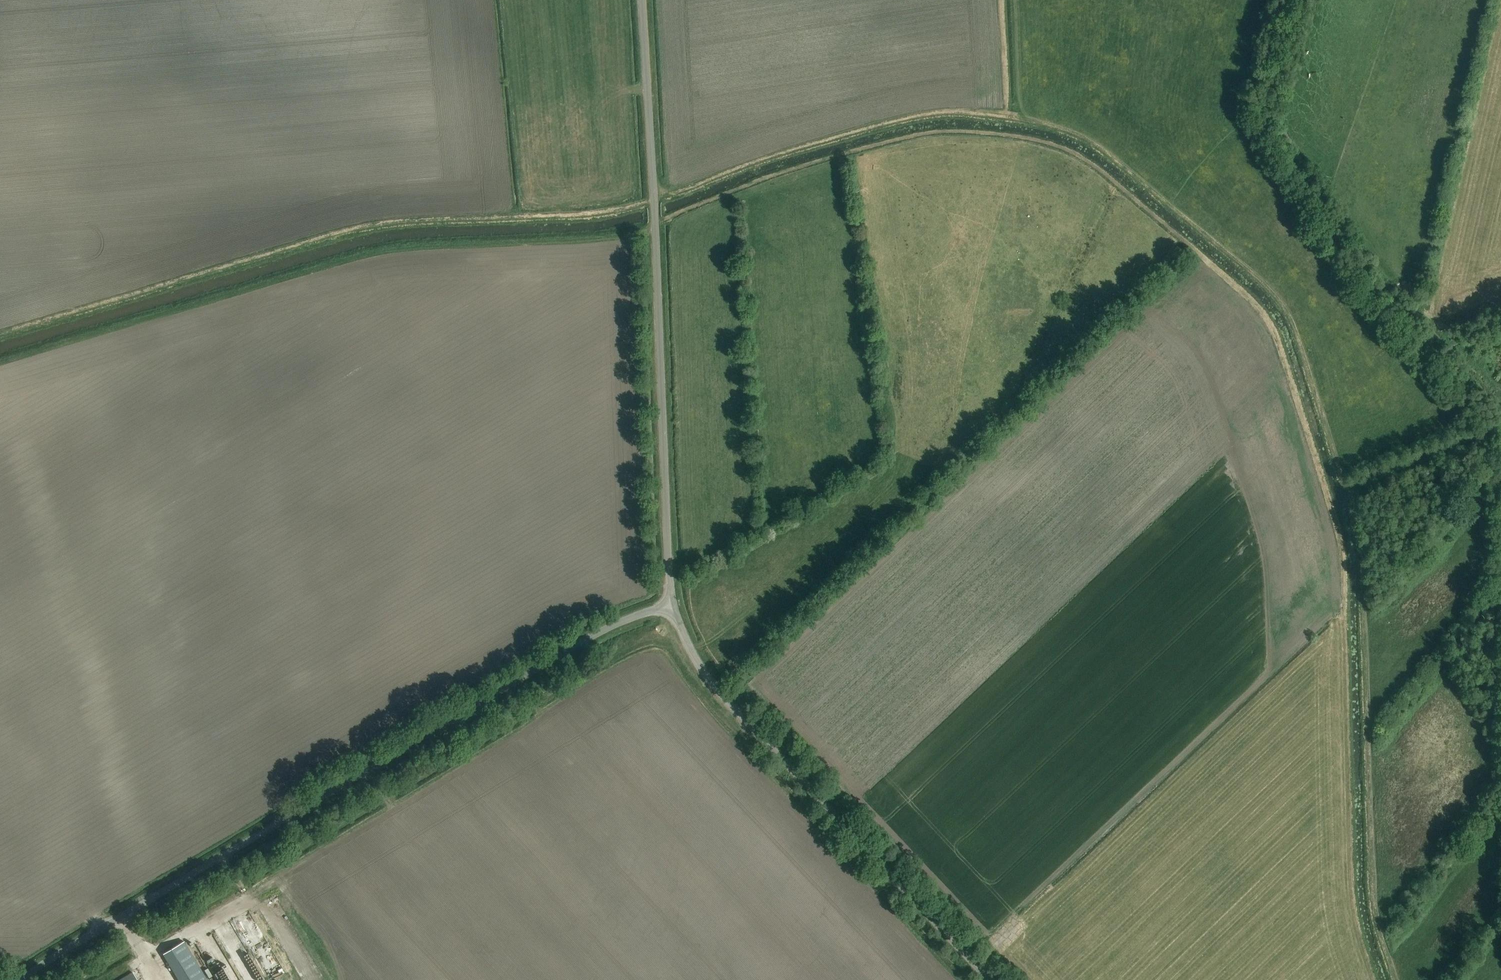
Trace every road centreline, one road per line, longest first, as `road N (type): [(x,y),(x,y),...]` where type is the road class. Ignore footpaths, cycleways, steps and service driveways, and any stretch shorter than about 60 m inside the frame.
road 1 (unclassified): [(22,979),(602,629),(672,603)]
road 2 (unclassified): [(672,603),(642,0)]
road 3 (unclassified): [(990,979),(720,692),(672,603)]

